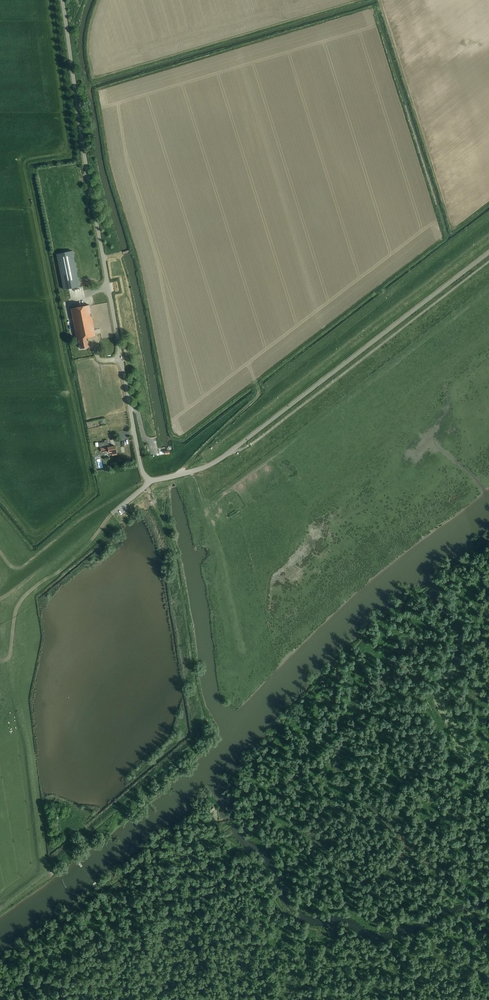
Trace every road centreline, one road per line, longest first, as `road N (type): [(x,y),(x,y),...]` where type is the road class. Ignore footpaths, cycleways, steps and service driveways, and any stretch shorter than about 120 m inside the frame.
road 1 (unclassified): [(63,0),(108,289),(141,467),(150,479)]
road 2 (track): [(80,842),(204,726),(175,553),(146,485)]
road 3 (unclassified): [(150,479),(220,458),(488,254)]
road 4 (track): [(0,661),(11,657),(21,603),(95,539),(112,514)]
road 5 (track): [(0,547),(18,567),(77,520),(146,485)]
road 6 (track): [(0,599),(88,527),(98,508)]
road 7 (track): [(177,475),(259,395),(255,381)]

